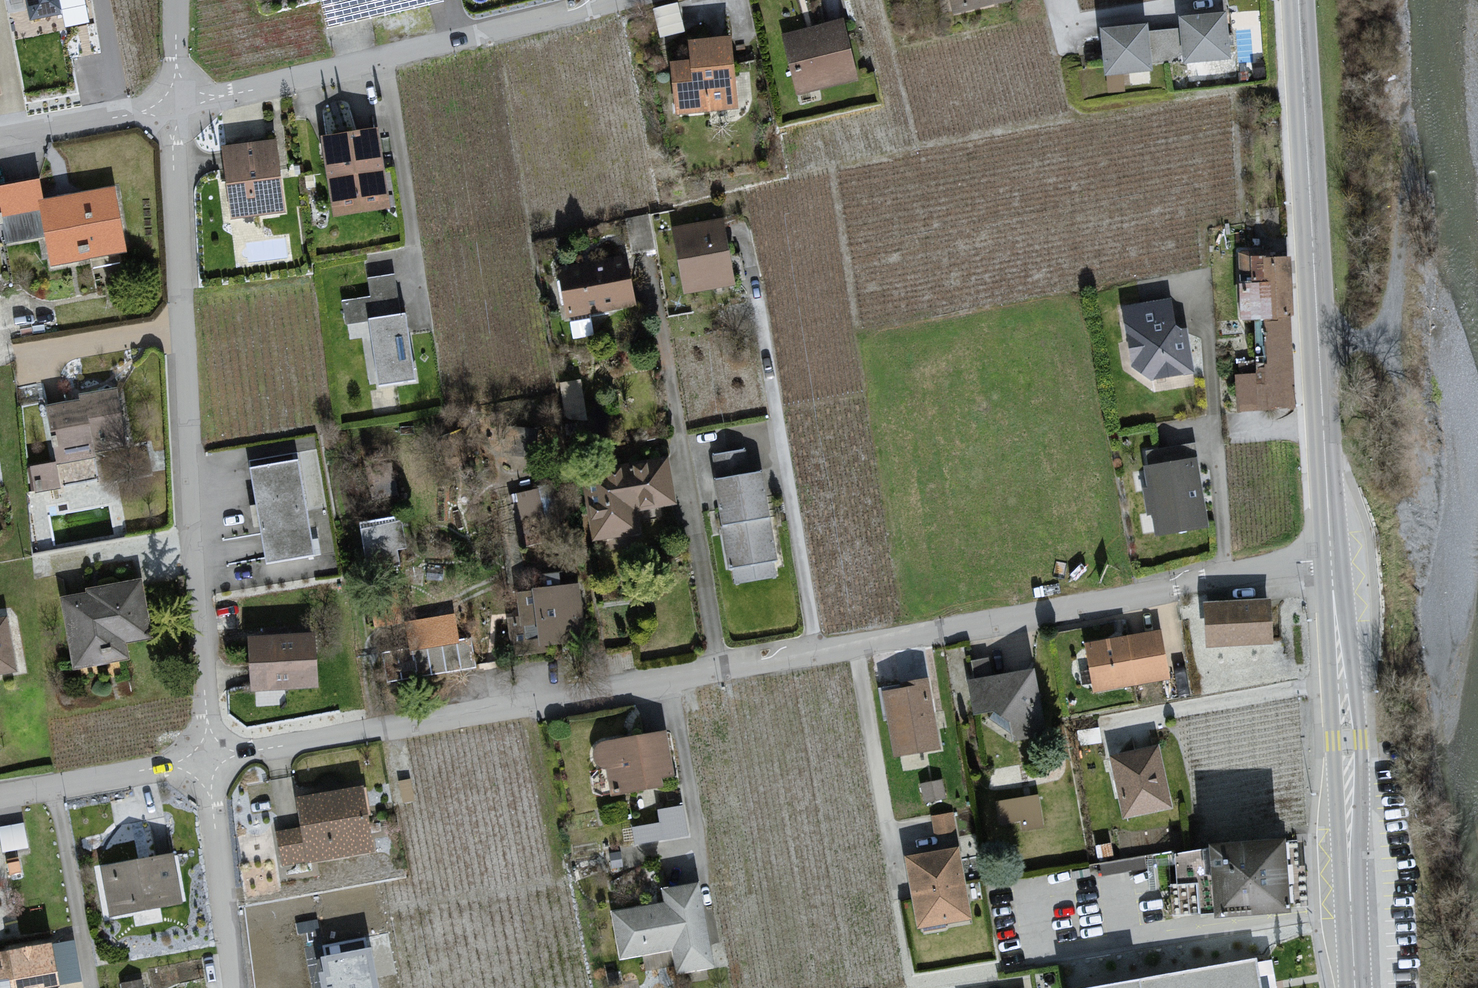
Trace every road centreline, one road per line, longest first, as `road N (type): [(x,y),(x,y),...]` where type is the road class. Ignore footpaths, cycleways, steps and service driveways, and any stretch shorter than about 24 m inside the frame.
road 1 (residential): [(206,761),(1331,558)]
road 2 (residential): [(206,761),(172,107)]
road 3 (tertiary): [(1298,0),(1331,558)]
road 4 (residential): [(172,107),(640,0)]
road 5 (tertiary): [(1331,558),(1360,987)]
road 6 (residential): [(234,987),(206,761)]
road 7 (residential): [(0,798),(206,761)]
road 8 (residential): [(0,136),(172,107)]

